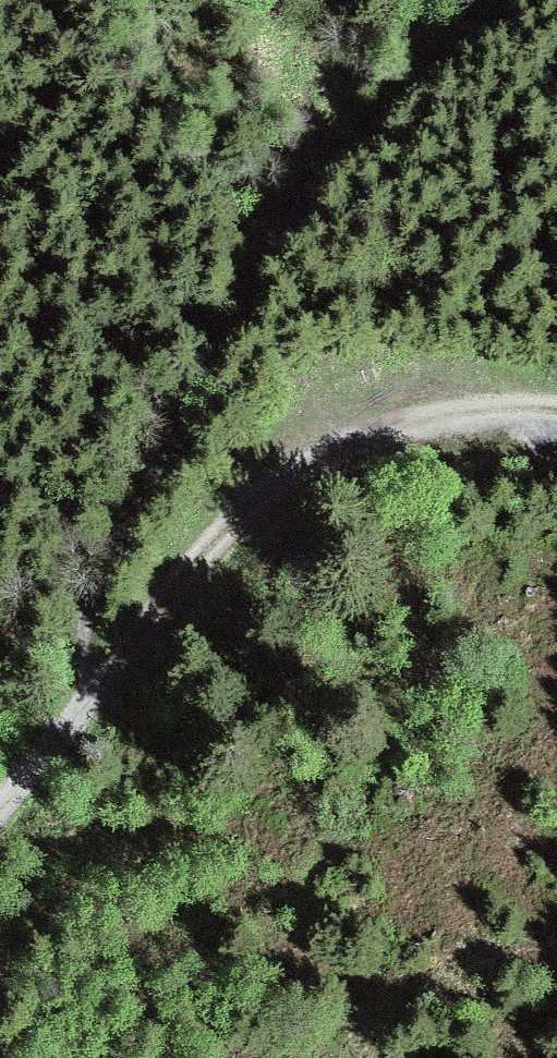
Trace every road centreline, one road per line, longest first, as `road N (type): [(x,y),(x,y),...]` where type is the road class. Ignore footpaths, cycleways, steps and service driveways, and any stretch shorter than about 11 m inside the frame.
road 1 (track): [(68,715),(94,588),(231,339),(332,185),(505,20),(545,0)]
road 2 (track): [(68,715),(200,547),(251,501),(307,465),(376,433),(464,408),(556,407)]

